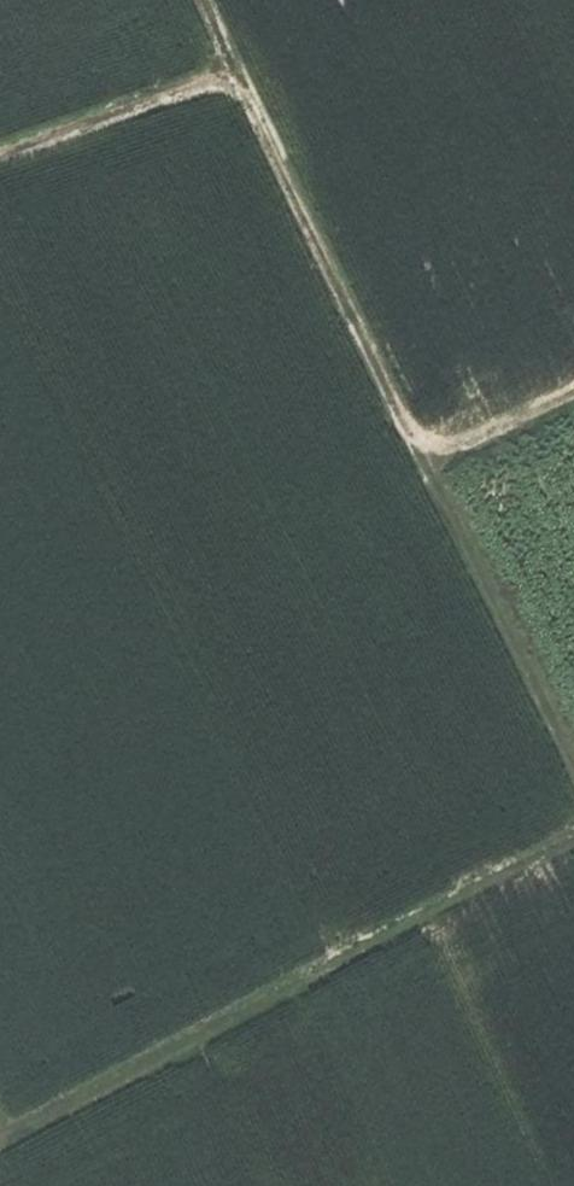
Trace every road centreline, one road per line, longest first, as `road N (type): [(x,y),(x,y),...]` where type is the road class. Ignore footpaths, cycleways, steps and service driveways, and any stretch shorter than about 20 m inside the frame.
road 1 (track): [(0,155),(249,68),(431,429),(485,431),(573,390)]
road 2 (track): [(0,1140),(573,850)]
road 3 (track): [(573,770),(431,429)]

